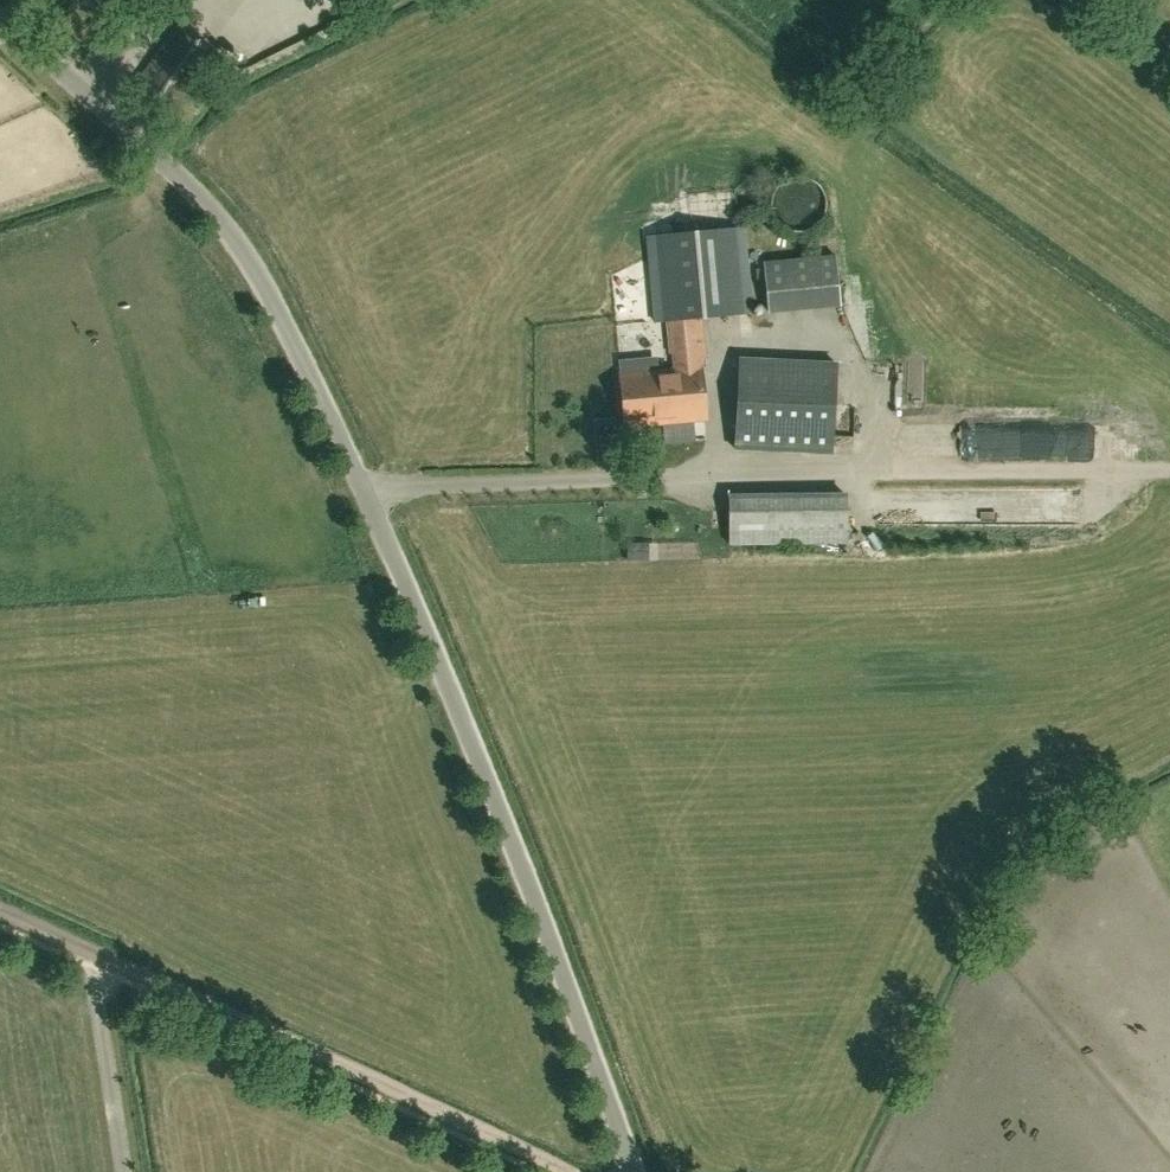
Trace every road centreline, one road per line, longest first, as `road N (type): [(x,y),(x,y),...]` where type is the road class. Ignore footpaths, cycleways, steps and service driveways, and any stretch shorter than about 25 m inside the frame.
road 1 (unclassified): [(633,1171),(508,843),(294,336),(237,232),(0,25)]
road 2 (track): [(570,1171),(0,912)]

